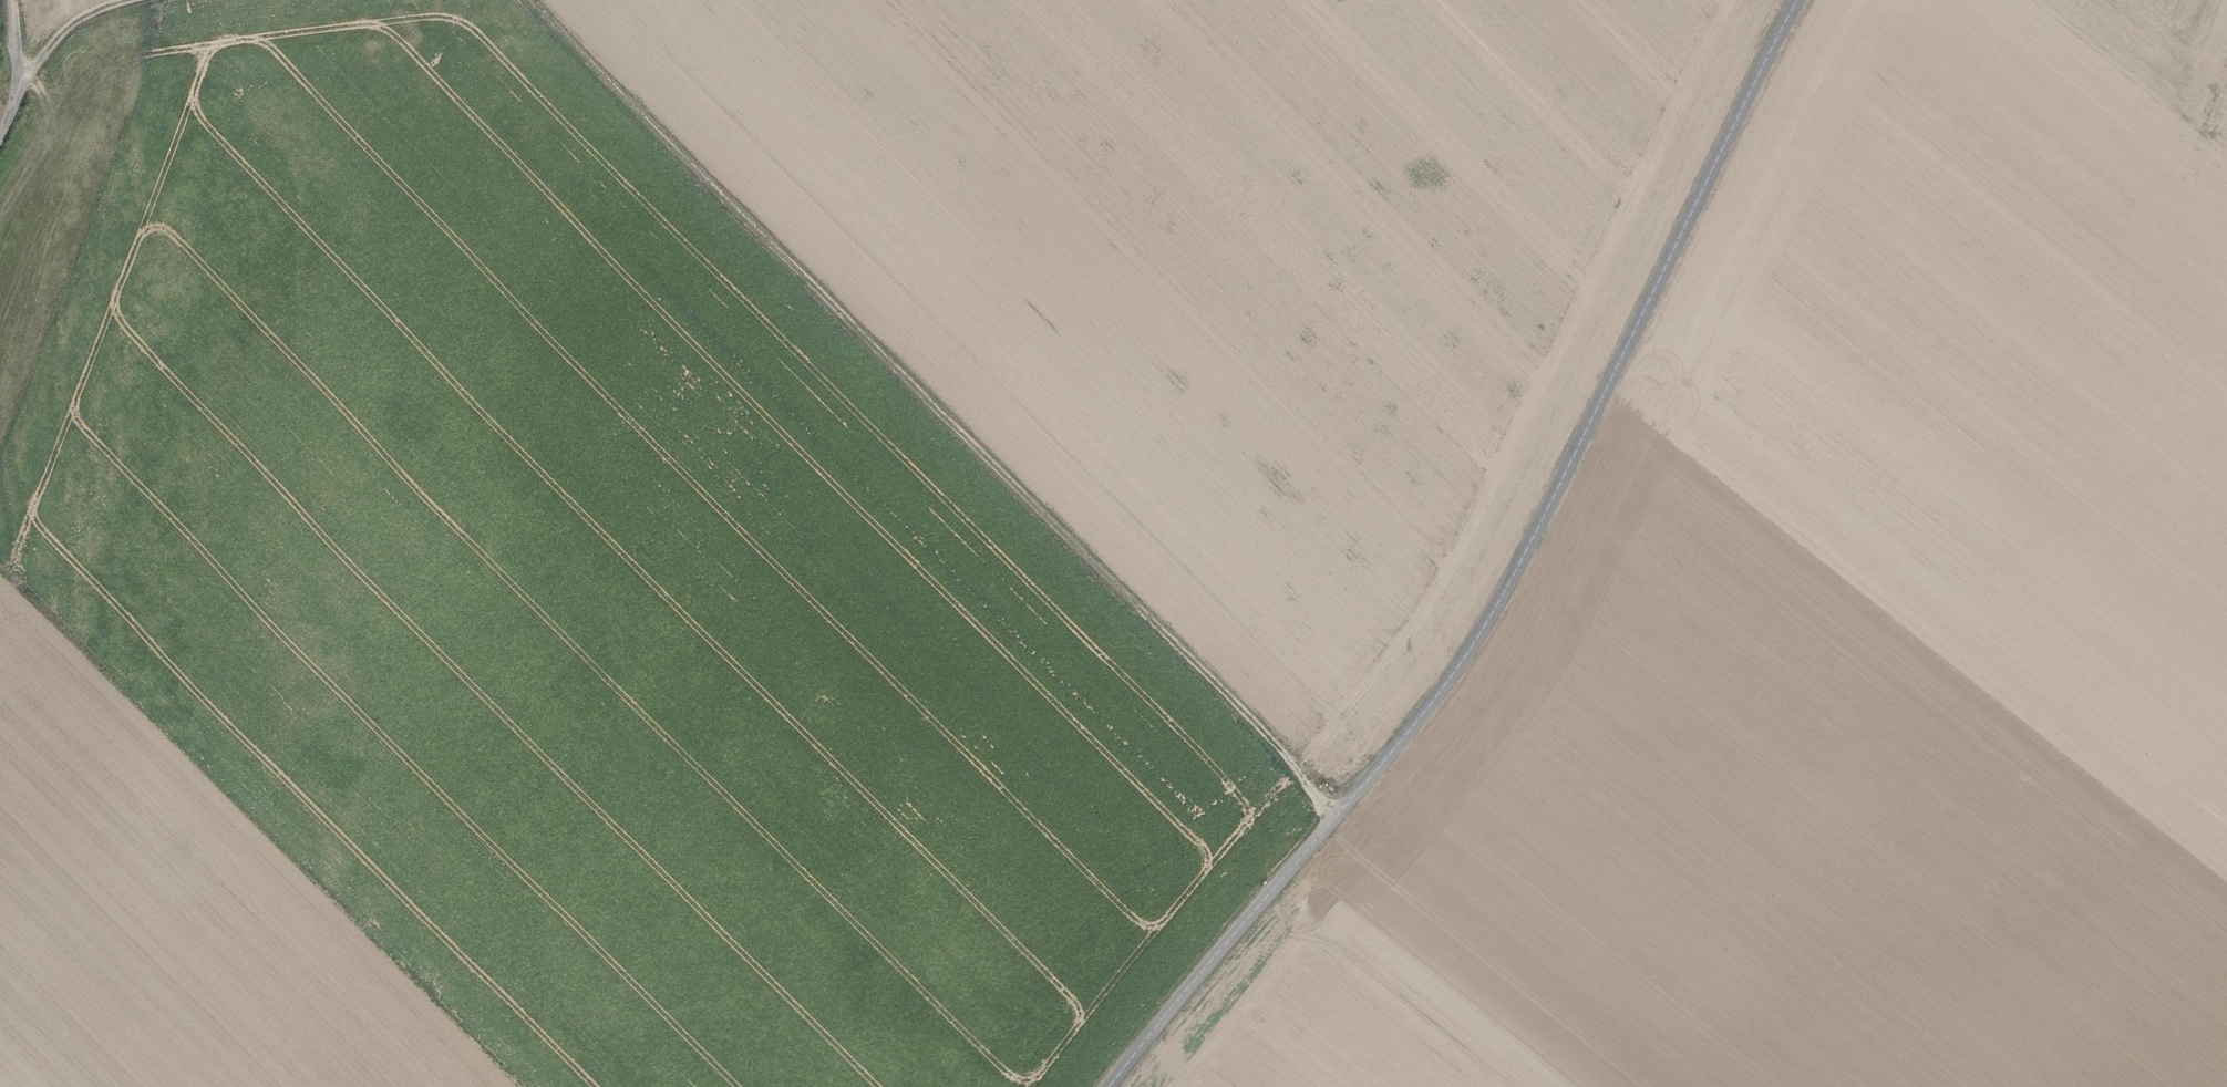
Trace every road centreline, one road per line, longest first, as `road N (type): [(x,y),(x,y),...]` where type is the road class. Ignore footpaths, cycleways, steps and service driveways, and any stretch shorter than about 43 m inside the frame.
road 1 (tertiary): [(1110,1086),(1392,753),(1490,618),(1798,0)]
road 2 (track): [(536,0),(740,214),(1284,752),(1337,817)]
road 3 (track): [(20,93),(72,27),(129,0)]

